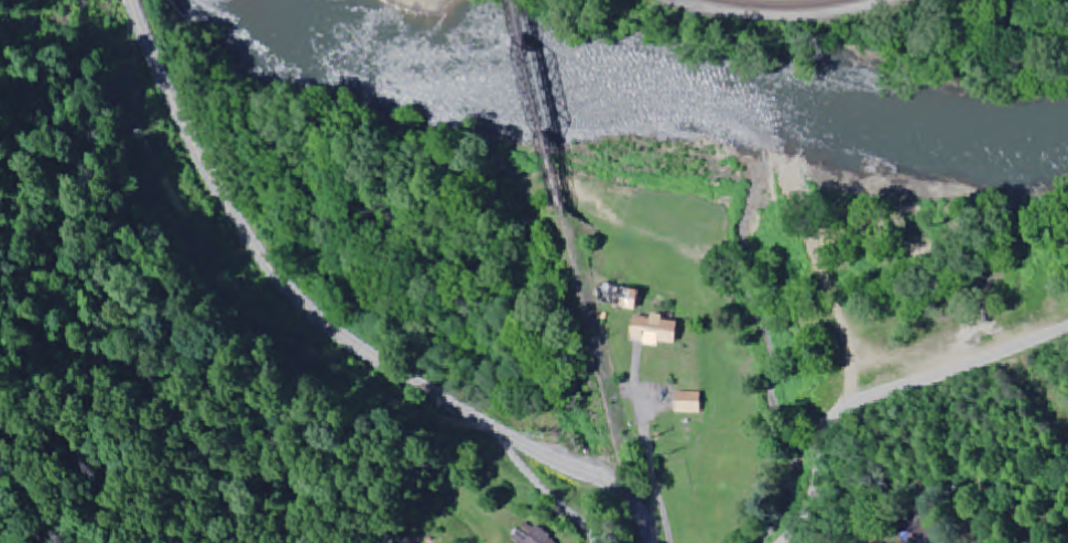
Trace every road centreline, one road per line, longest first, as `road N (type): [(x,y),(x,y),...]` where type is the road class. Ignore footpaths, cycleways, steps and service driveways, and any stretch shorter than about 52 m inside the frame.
road 1 (secondary): [(130,0),(211,178),(261,255),(317,319),(445,402),(623,489),(643,512),(651,542)]
road 2 (tertiary): [(1067,290),(870,355),(817,403),(817,542)]
road 3 (residential): [(352,345),(417,483),(407,542)]

